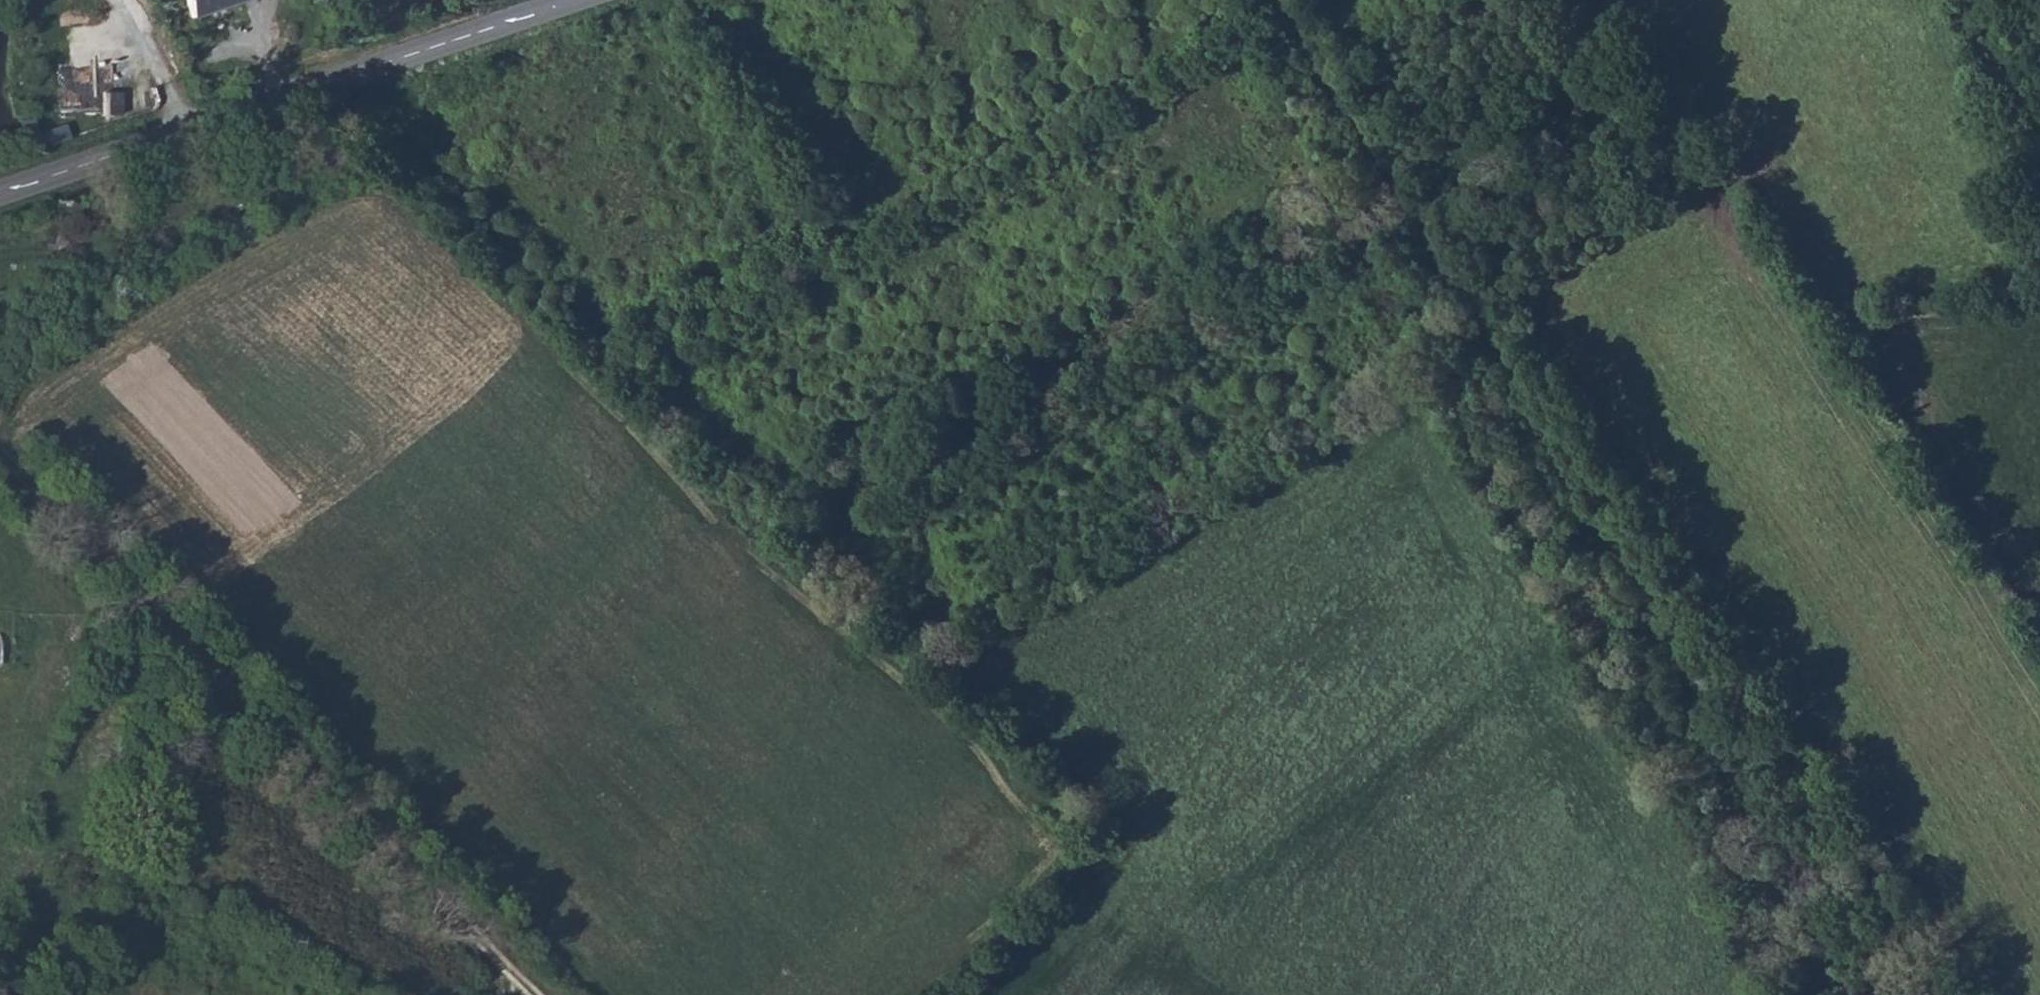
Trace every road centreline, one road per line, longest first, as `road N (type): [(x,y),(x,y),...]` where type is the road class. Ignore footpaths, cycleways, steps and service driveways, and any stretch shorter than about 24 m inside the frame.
road 1 (track): [(1917,994),(1555,435),(1285,0)]
road 2 (track): [(533,994),(0,440)]
road 3 (tertiary): [(0,193),(573,0)]

